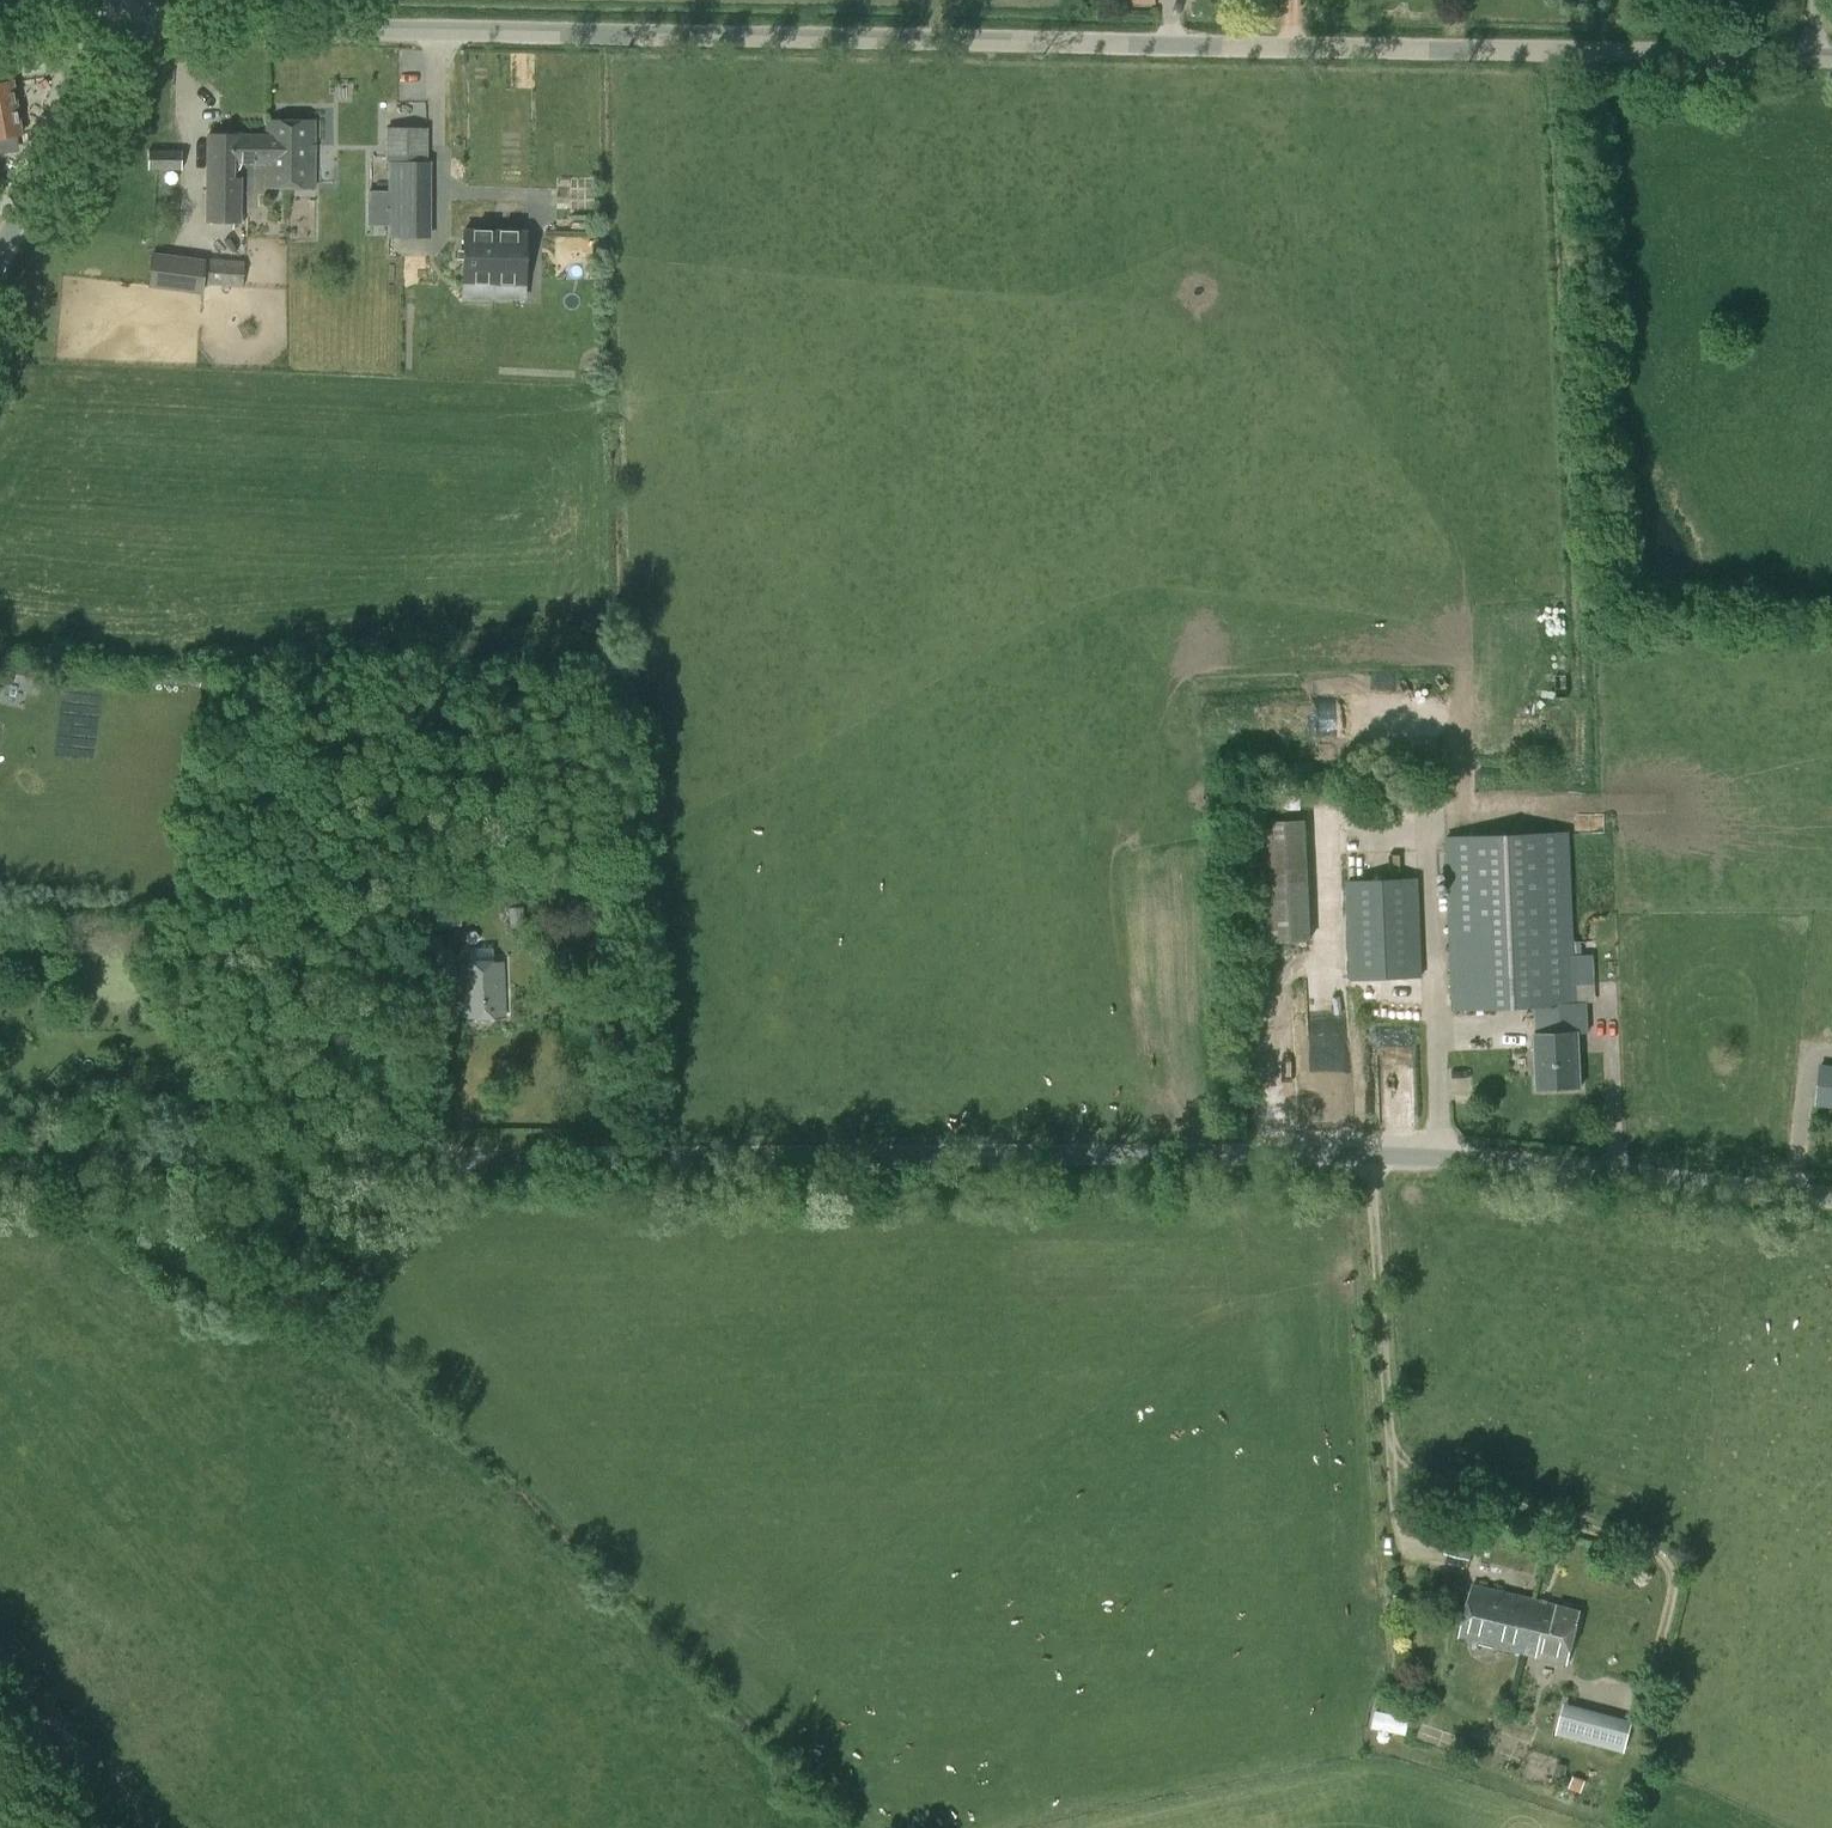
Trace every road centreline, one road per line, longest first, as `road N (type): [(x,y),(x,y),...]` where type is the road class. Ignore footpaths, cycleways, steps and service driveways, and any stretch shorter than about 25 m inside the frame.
road 1 (unclassified): [(1831,1199),(1293,1157),(0,1161)]
road 2 (unclassified): [(126,31),(1831,60)]
road 3 (unclassified): [(0,287),(126,31)]
road 4 (track): [(1764,1827),(1637,1768)]
road 5 (unclassified): [(0,48),(126,31)]

